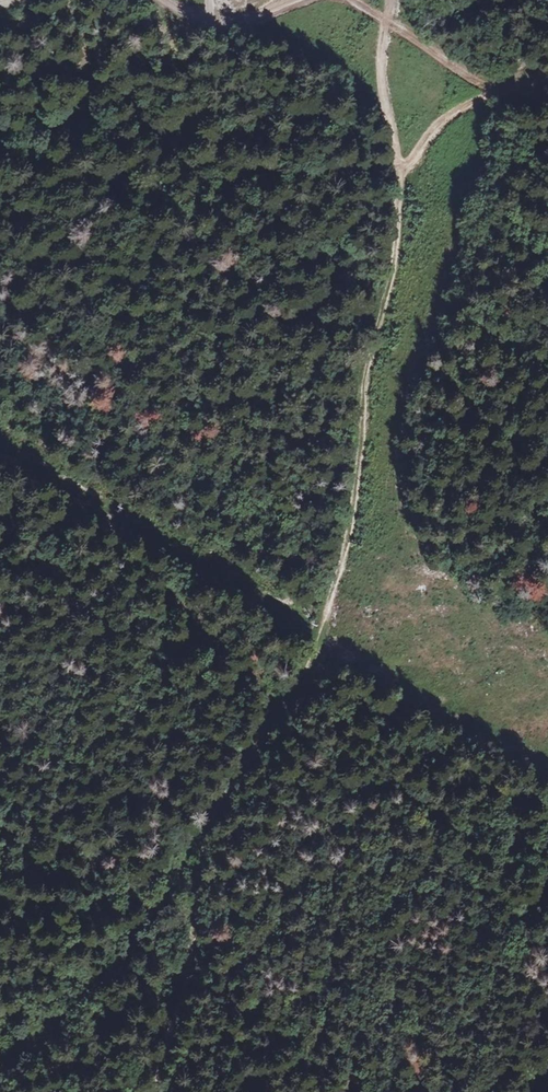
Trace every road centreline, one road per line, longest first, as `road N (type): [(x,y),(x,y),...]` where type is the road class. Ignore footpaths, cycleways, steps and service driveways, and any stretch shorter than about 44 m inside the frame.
road 1 (track): [(155,1091),(188,967),(200,853),(301,705),(318,667),(355,513),(400,212),(378,58),(391,0)]
road 2 (track): [(198,887),(122,971),(0,1064)]
road 3 (track): [(399,175),(430,130),(512,93)]

